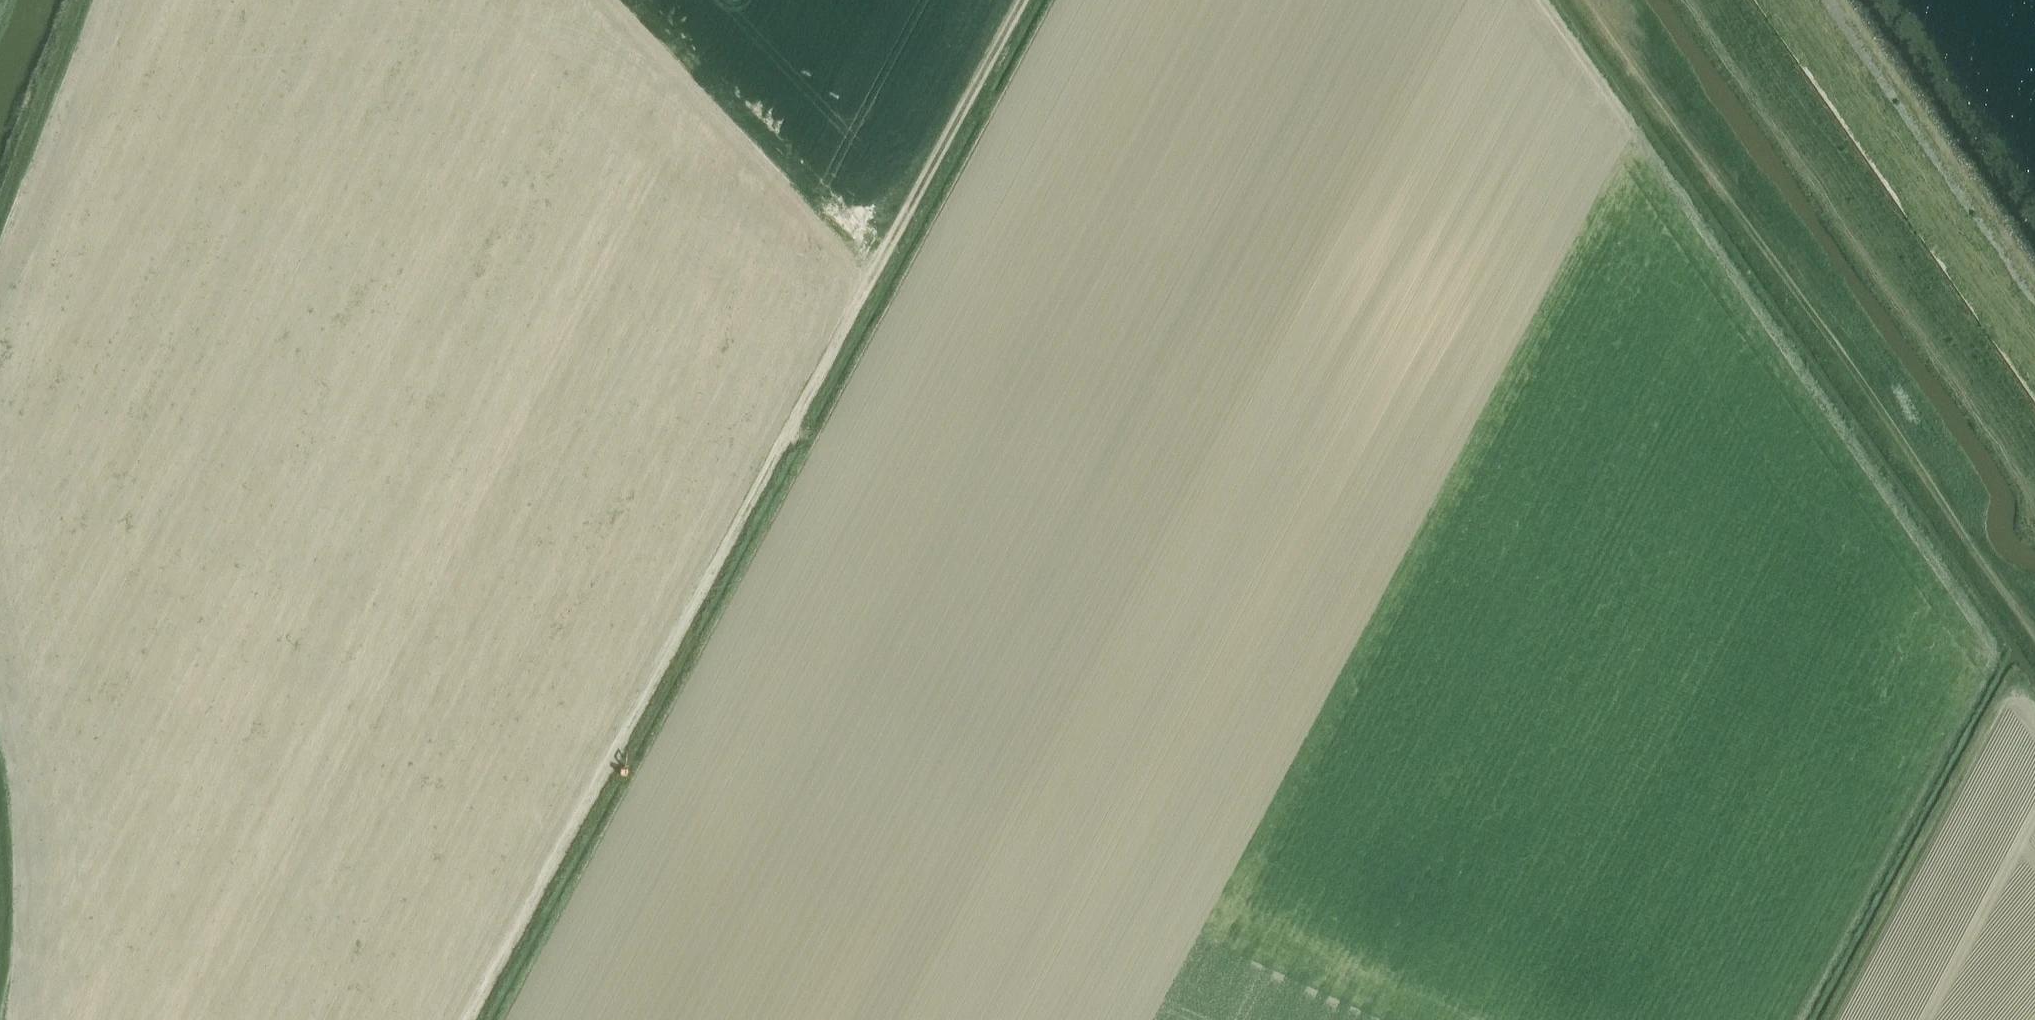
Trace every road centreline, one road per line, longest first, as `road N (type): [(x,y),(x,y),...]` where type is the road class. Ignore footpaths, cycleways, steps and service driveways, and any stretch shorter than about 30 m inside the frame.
road 1 (track): [(1025,0),(474,1019)]
road 2 (track): [(2034,634),(1937,491),(1806,257),(1618,0)]

